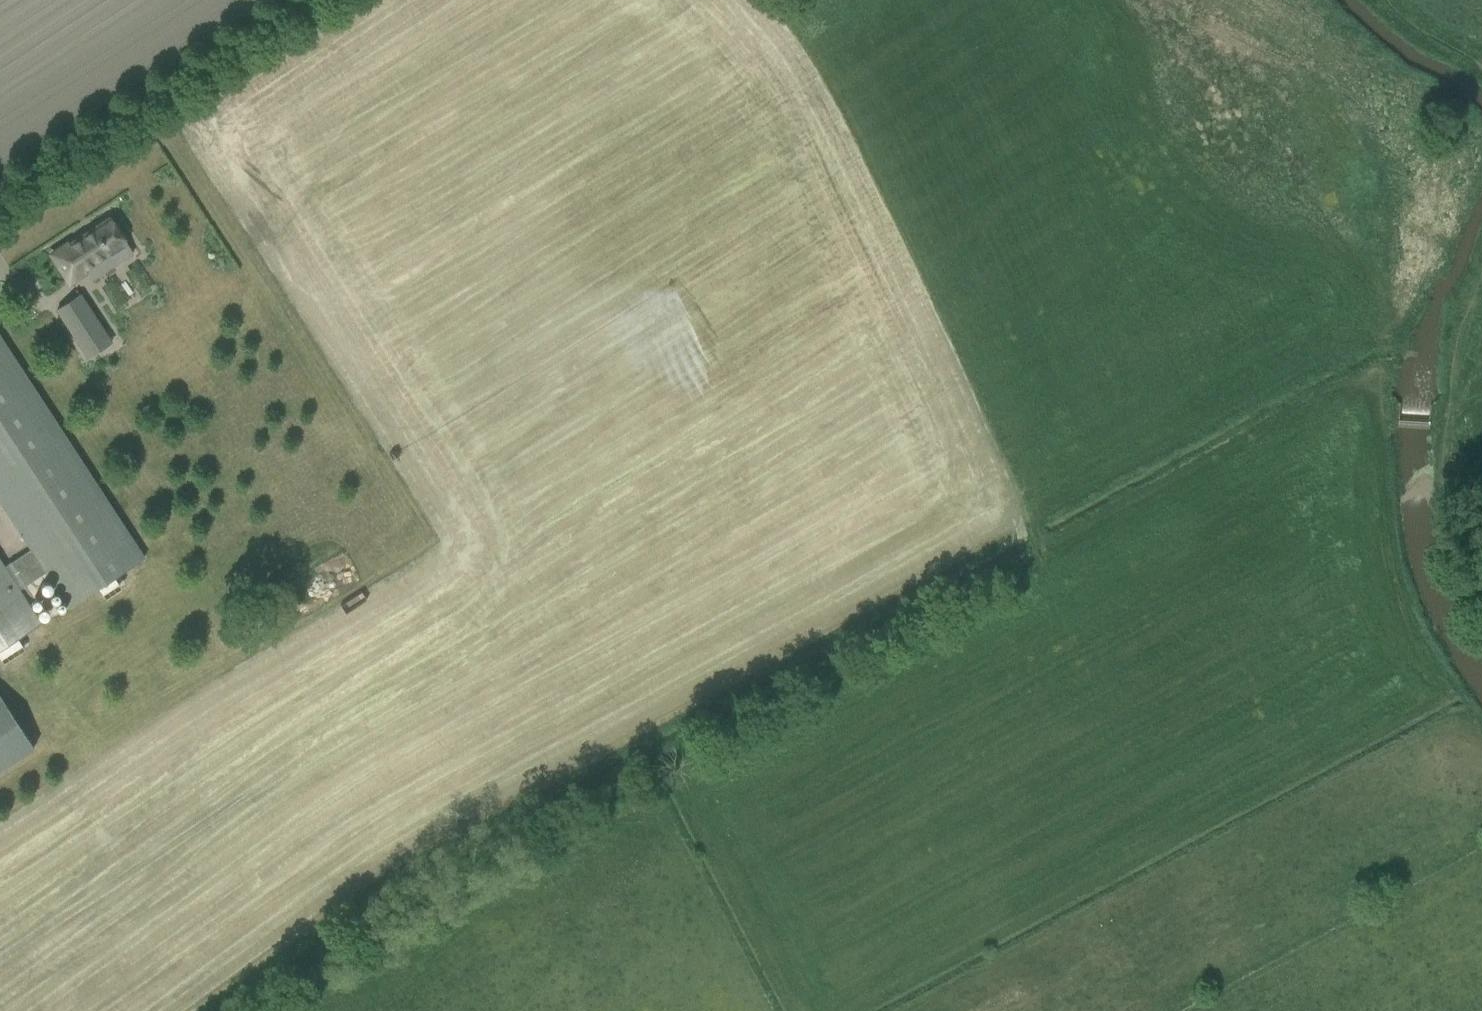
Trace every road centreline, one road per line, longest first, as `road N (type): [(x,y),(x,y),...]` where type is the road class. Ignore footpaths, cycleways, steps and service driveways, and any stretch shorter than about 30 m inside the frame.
road 1 (unclassified): [(0,187),(284,0)]

